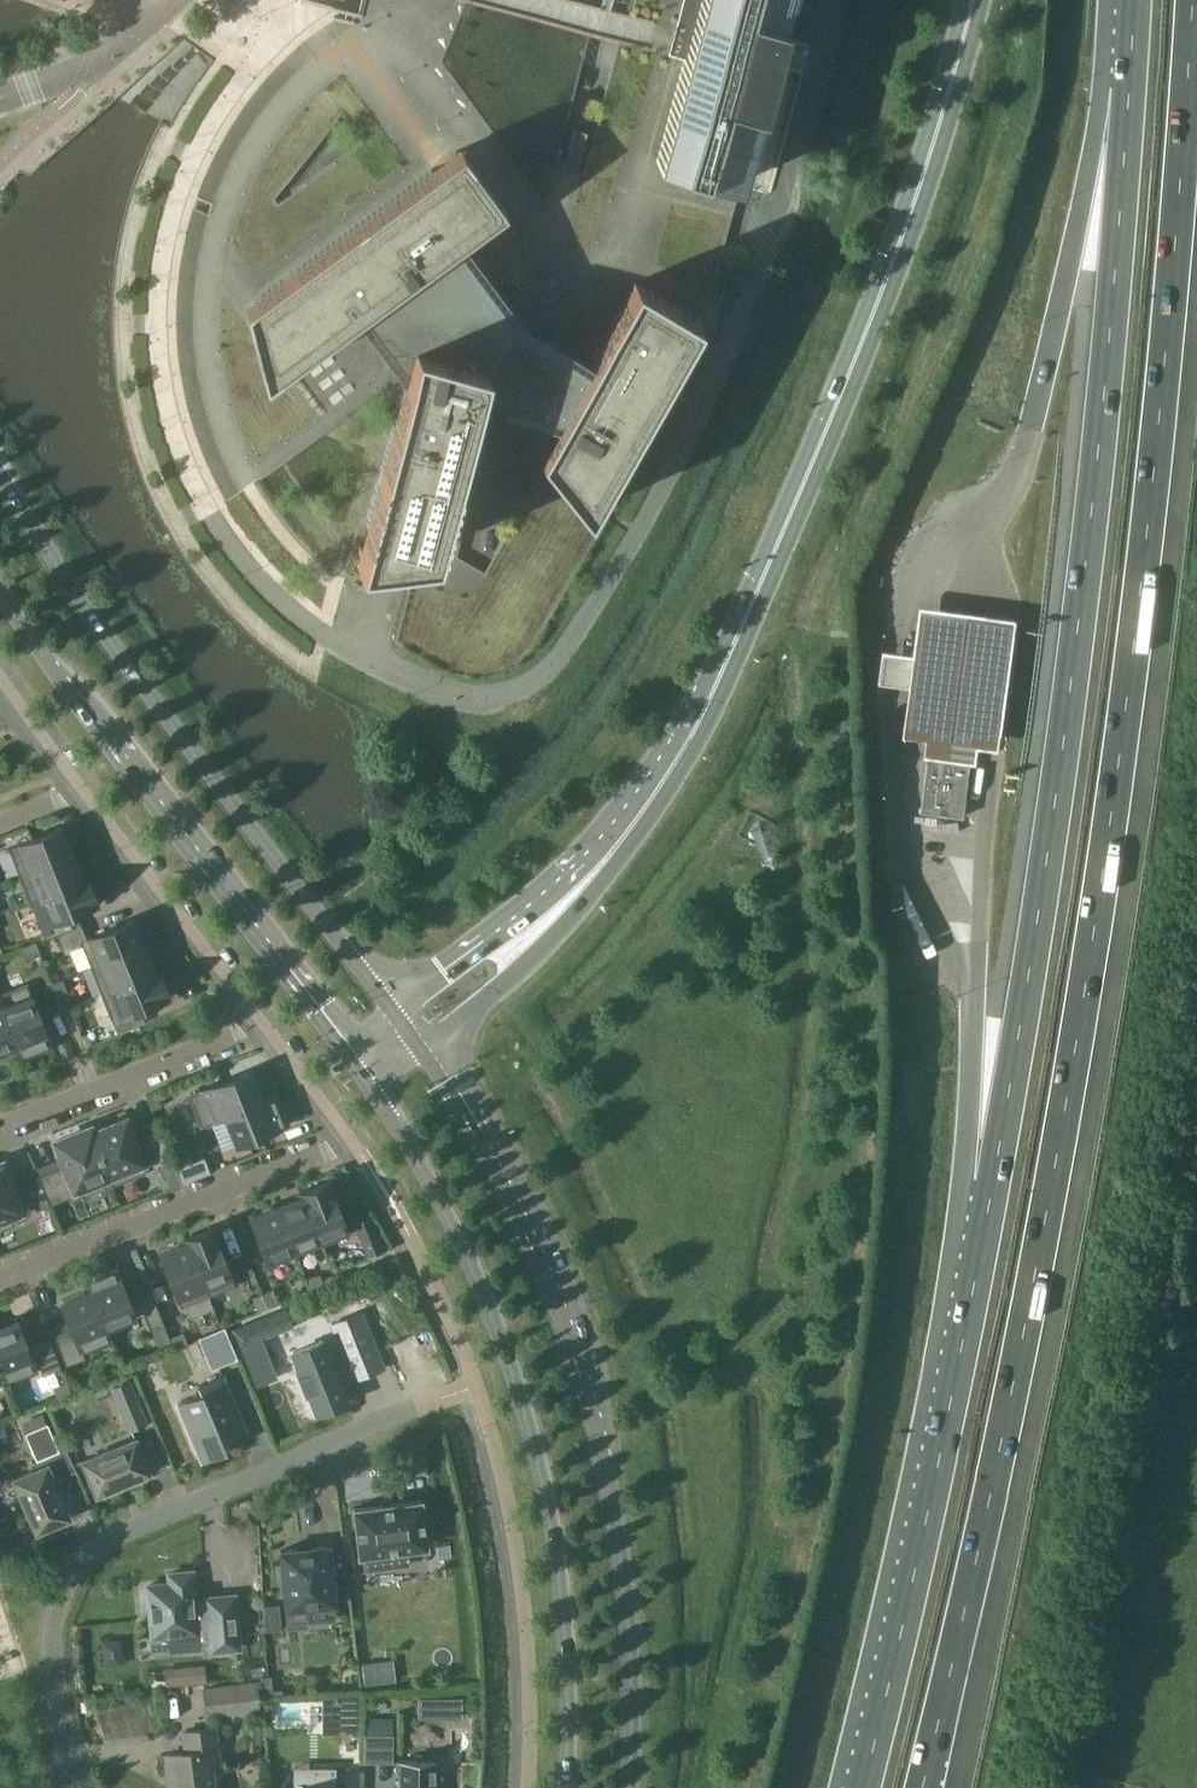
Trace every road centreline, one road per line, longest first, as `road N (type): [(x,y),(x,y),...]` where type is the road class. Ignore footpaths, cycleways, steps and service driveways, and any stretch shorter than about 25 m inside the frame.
road 1 (motorway): [(922,1787),(1056,1172),(1113,817),(1179,234),(1193,0)]
road 2 (unclassified): [(275,0),(273,44),(203,140),(171,219),(157,322),(172,426),(218,528),(293,612),(365,659),(470,697),(520,689),(554,665),(682,447),(777,212),(830,0)]
road 3 (motorway): [(1130,88),(1071,688),(994,1183)]
road 4 (secondary): [(630,1787),(624,1578),(575,1357),(537,1253),(425,1051)]
road 5 (secondary): [(354,1067),(450,1223),(509,1360),(534,1446),(565,1636),(565,1787)]
road 6 (secondary): [(974,0),(886,284),(714,690)]
road 7 (secondary): [(392,1008),(30,532),(0,475)]
road 8 (motorway): [(994,1183),(861,1787)]
road 9 (residential): [(71,1787),(52,1633),(75,1570),(119,1535),(411,1408)]
road 10 (secondary): [(0,592),(354,1067)]
road 11 (residential): [(261,1021),(351,1139),(0,1277)]
road 12 (secondary): [(425,1051),(591,896),(647,822),(714,690)]
road 13 (secondary): [(714,690),(599,840),(529,906),(392,1008)]
road 14 (motorway): [(1130,88),(1069,266),(1031,428)]
road 15 (residential): [(83,789),(261,1021)]
road 16 (residential): [(0,1128),(261,1021)]
road 17 (motorway): [(973,998),(994,1183)]
road 18 (unclassified): [(0,99),(87,67),(146,25)]
road 19 (residential): [(0,674),(83,789)]

